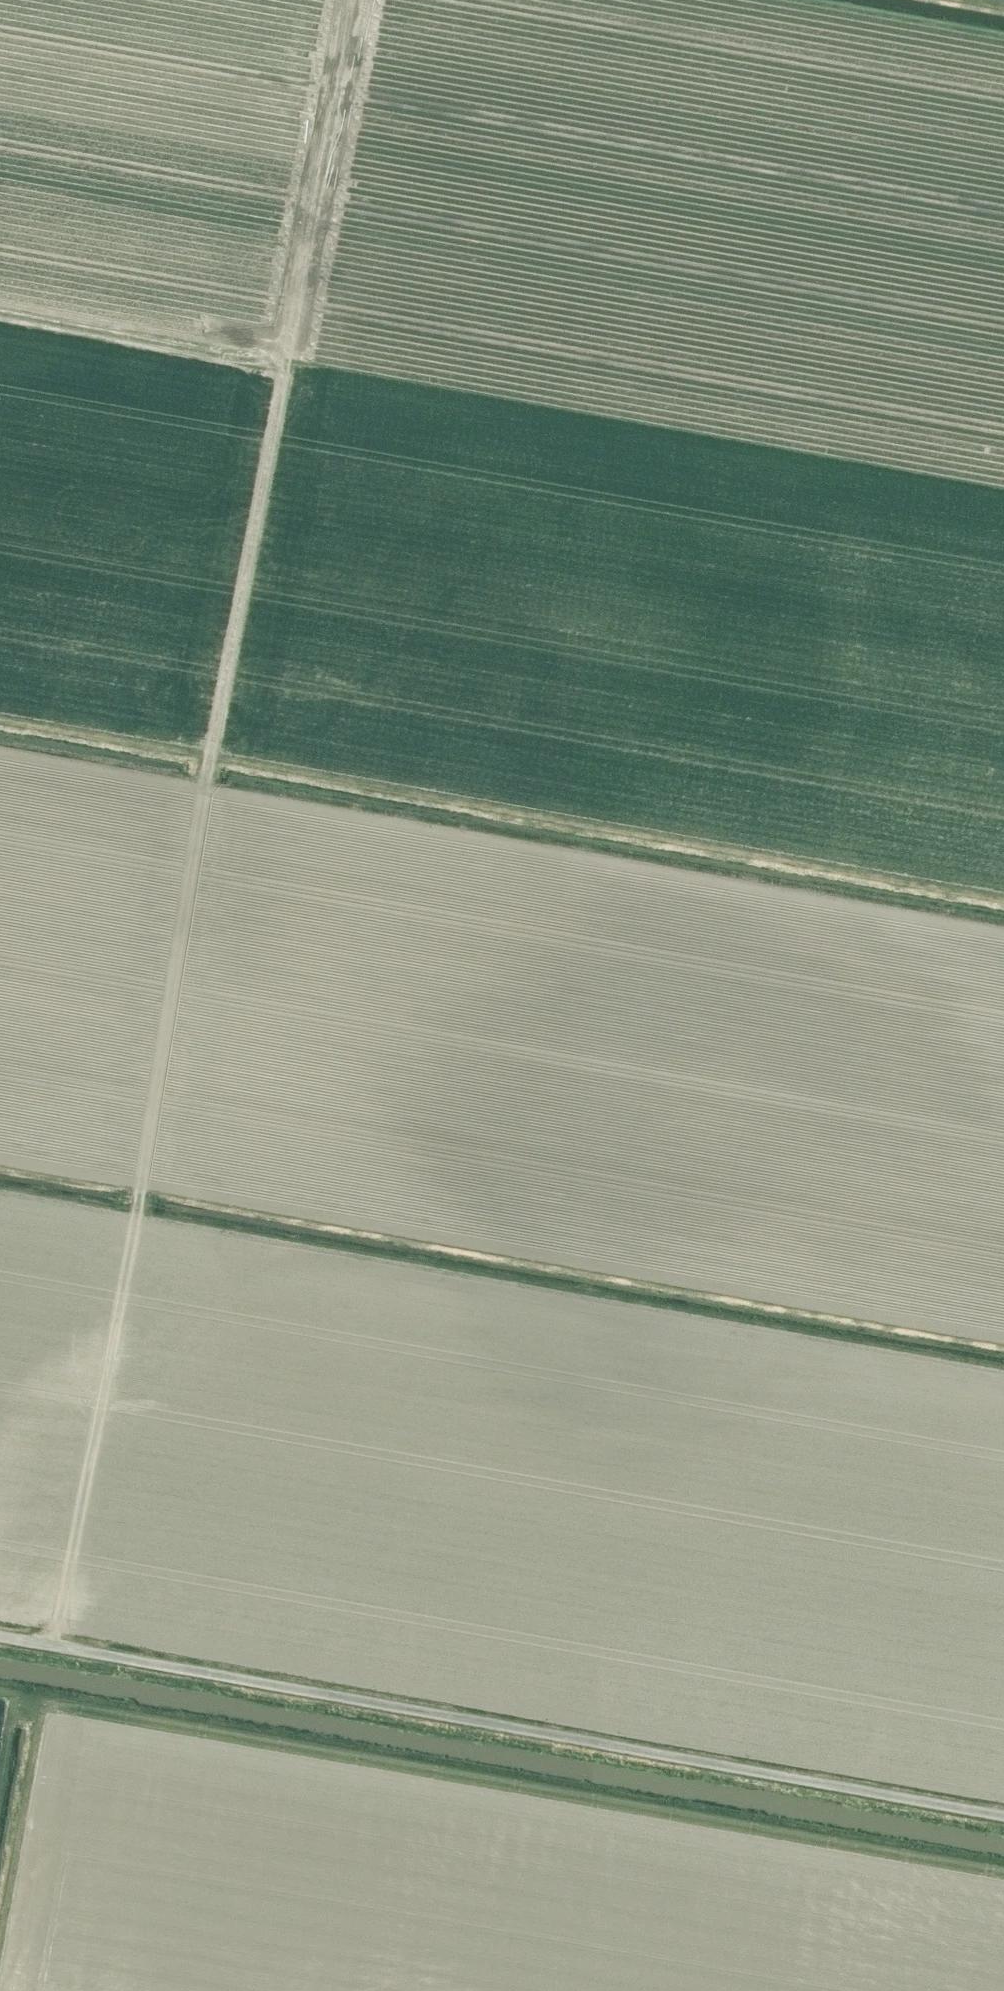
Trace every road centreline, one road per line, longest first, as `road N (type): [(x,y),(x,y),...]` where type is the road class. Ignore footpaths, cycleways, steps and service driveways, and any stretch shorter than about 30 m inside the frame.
road 1 (unclassified): [(1003,1817),(0,1635)]

